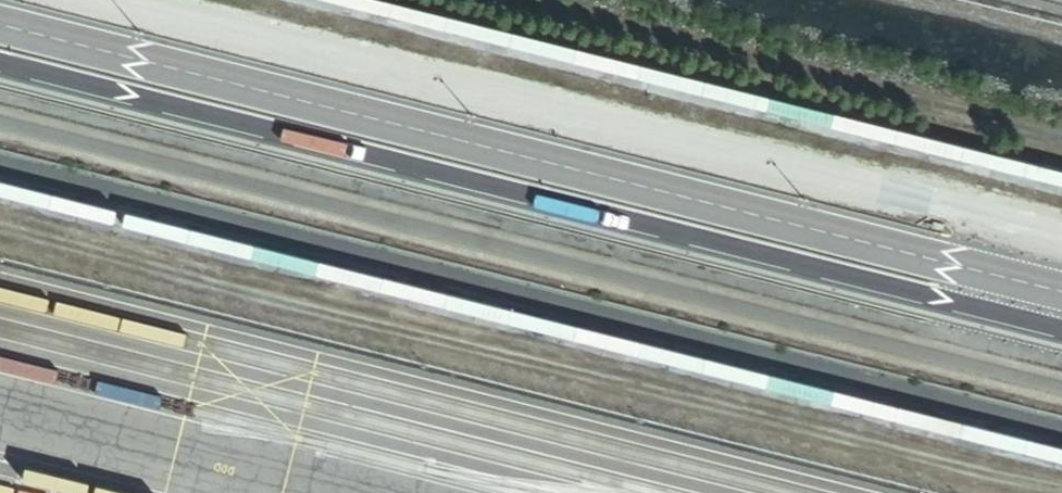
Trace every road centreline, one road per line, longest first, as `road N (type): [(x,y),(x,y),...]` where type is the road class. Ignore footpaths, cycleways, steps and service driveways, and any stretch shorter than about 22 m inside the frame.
road 1 (unclassified): [(1061,291),(0,24)]
road 2 (unclassified): [(0,65),(1061,332)]

